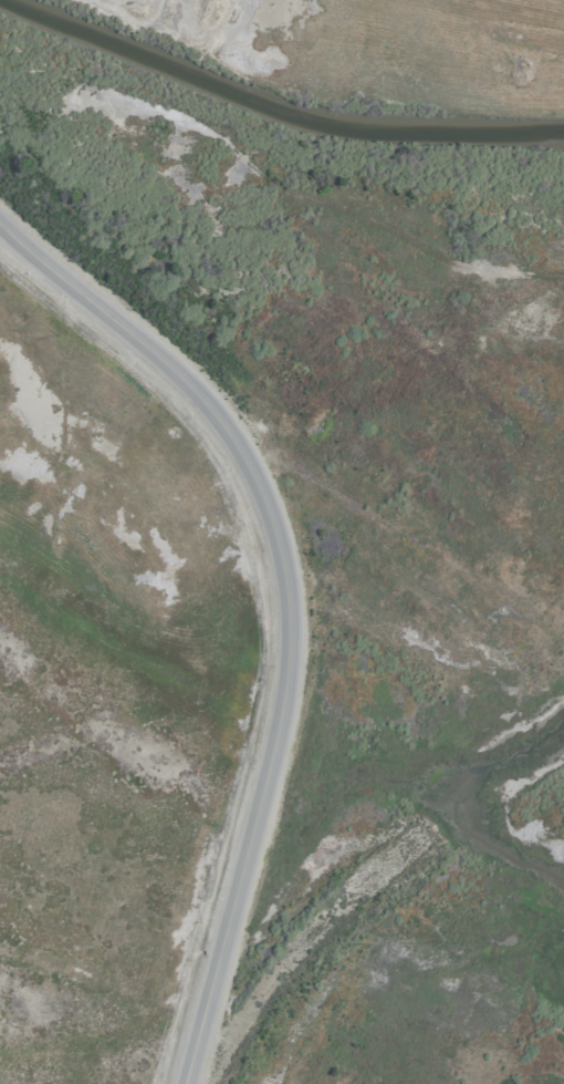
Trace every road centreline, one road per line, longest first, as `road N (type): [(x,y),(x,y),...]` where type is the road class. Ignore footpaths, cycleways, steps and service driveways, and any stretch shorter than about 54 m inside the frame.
road 1 (residential): [(0,227),(195,394),(239,454),(281,564),(288,613),(281,699),(183,1083)]
road 2 (residential): [(563,715),(305,932),(205,1083)]

